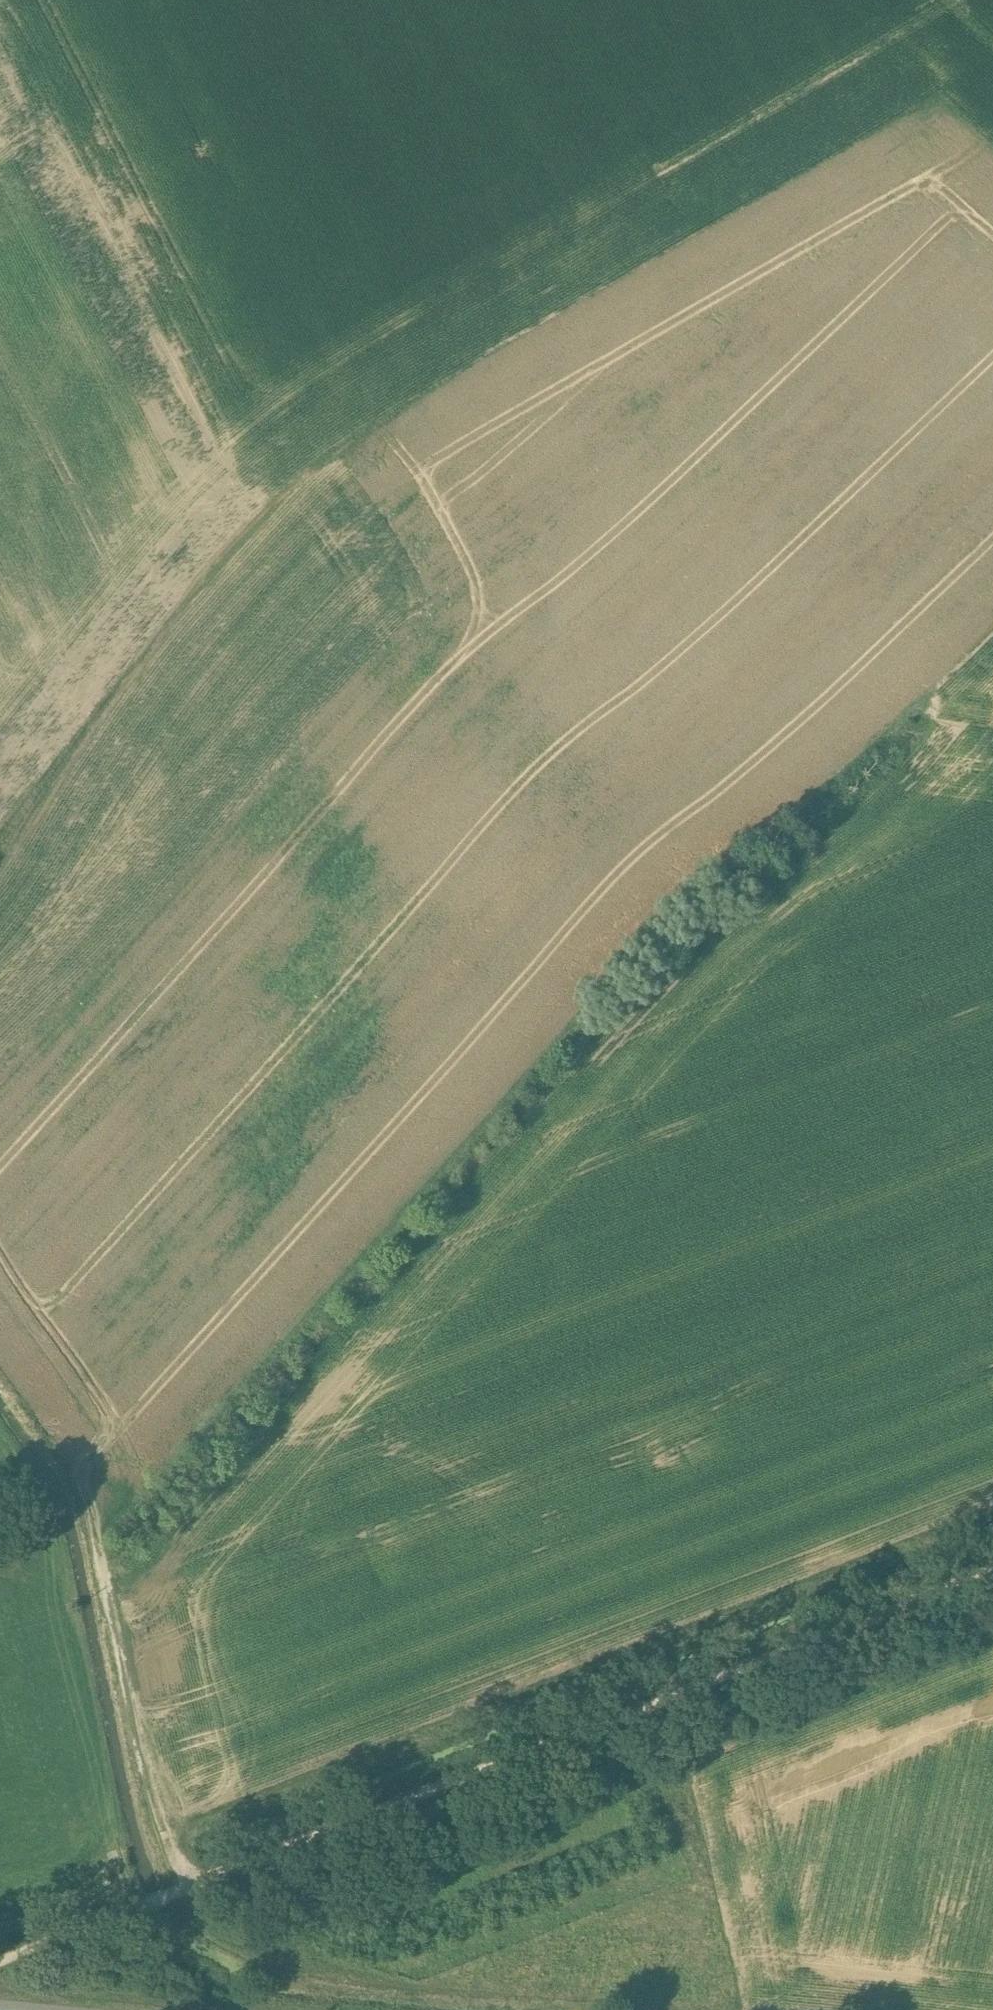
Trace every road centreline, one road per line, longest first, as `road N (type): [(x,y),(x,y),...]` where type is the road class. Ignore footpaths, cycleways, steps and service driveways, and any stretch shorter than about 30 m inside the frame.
road 1 (unclassified): [(992,1569),(0,1960)]

